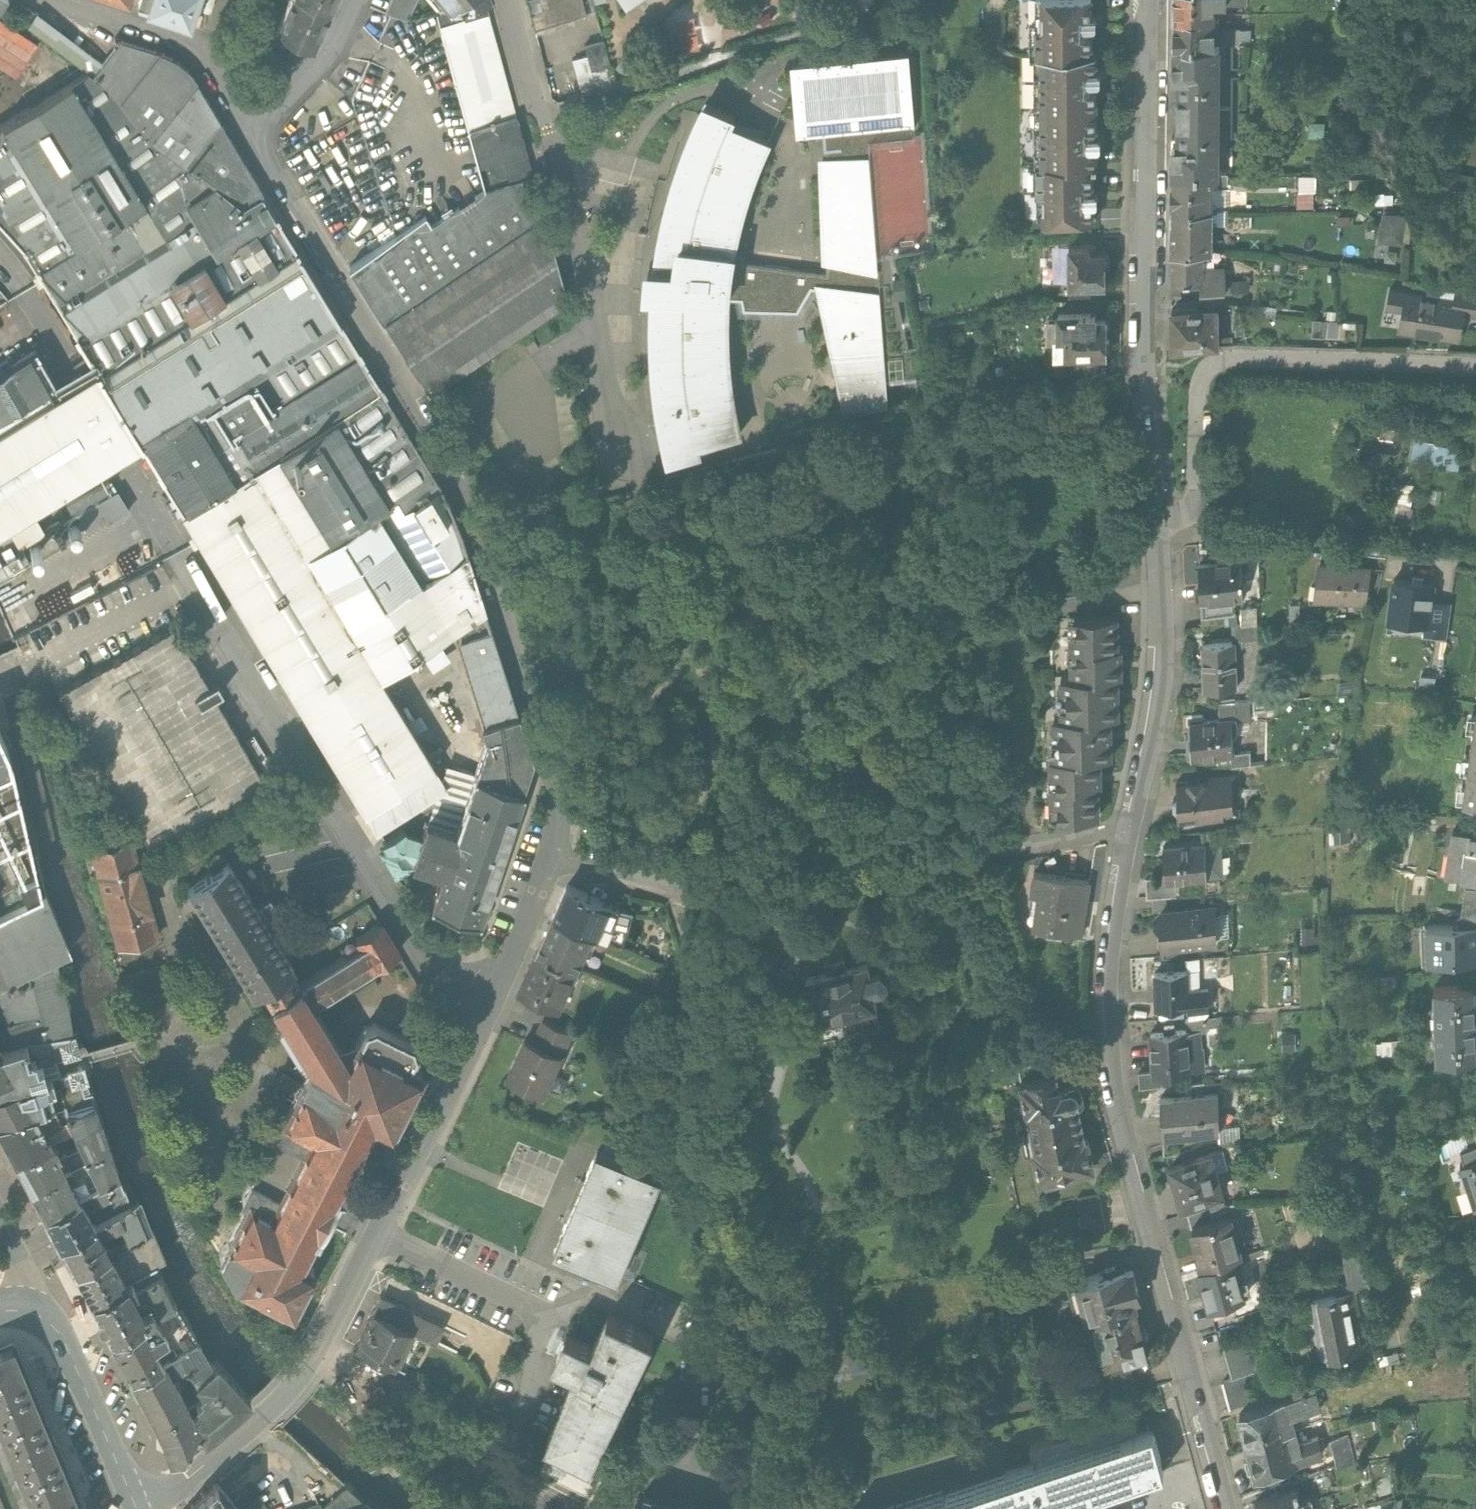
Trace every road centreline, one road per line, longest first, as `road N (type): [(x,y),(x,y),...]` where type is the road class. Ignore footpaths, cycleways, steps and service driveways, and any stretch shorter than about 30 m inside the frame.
road 1 (unclassified): [(256,127),(453,468),(552,760),(545,844)]
road 2 (residential): [(1230,1508),(1115,1083),(1108,963),(1131,823)]
road 3 (residential): [(468,1057),(453,1008),(128,470)]
road 4 (unclassified): [(545,844),(683,888),(747,898),(1131,823)]
road 5 (unclassified): [(468,1057),(379,1231),(245,1438),(147,1508)]
road 6 (residential): [(1152,461),(1146,0)]
road 7 (unclassified): [(1475,371),(1226,358),(1203,378),(1198,442),(1188,457),(1152,461)]
road 8 (residential): [(1131,823),(1168,617),(1152,461)]
road 9 (residential): [(59,0),(205,53),(256,127)]
road 10 (tertiary): [(38,1291),(137,1508)]
road 11 (unclassified): [(545,844),(529,917),(468,1057)]
road 12 (residential): [(256,127),(329,58),(357,0)]
road 13 (residential): [(70,355),(0,257)]

